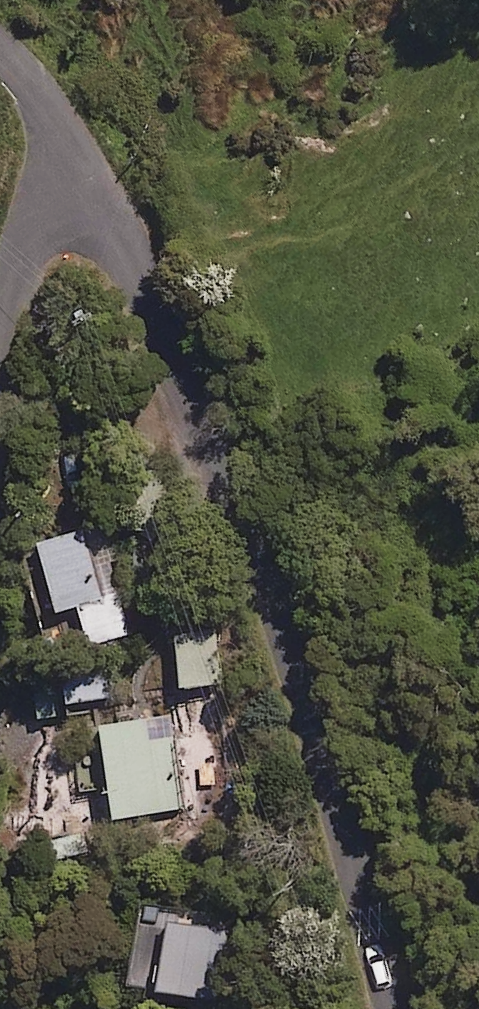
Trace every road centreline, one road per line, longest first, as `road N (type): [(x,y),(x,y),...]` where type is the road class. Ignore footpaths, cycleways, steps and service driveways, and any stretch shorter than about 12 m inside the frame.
road 1 (residential): [(393,1008),(291,656),(83,158)]
road 2 (residential): [(83,158),(24,241),(0,318)]
road 3 (residential): [(83,158),(39,86),(0,49)]

